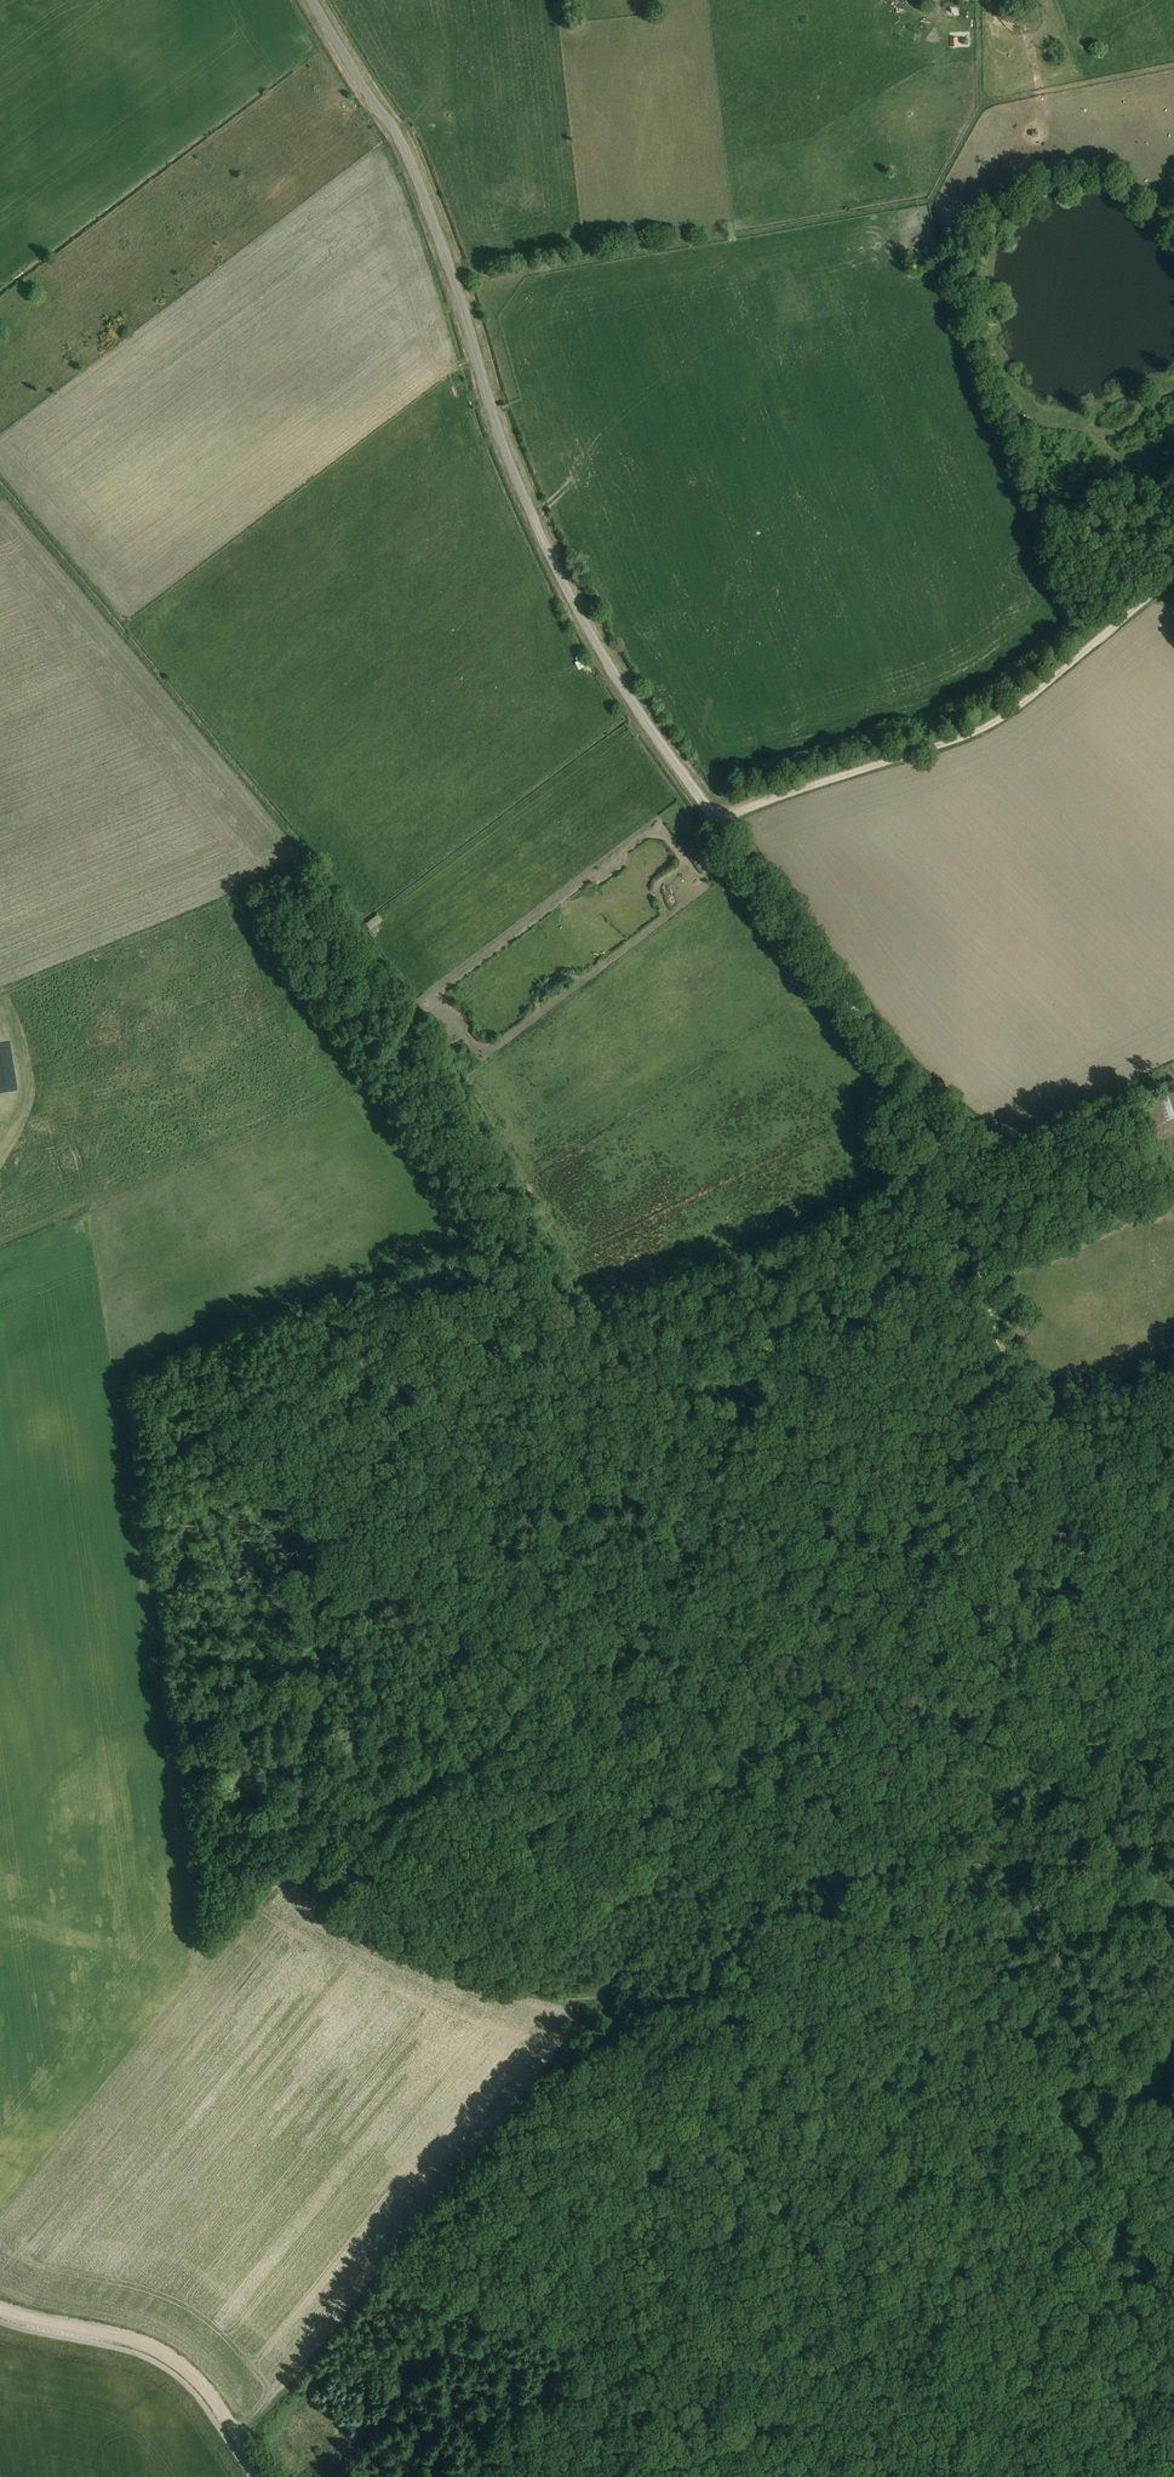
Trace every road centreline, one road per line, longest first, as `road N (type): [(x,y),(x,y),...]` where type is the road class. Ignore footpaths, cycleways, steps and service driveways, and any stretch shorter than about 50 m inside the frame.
road 1 (track): [(1173,1637),(1149,1604),(1065,1535),(1039,1503),(943,1144),(717,820),(995,721),(1173,578)]
road 2 (unclassified): [(717,820),(635,707),(536,526),(398,135),(312,0)]
road 3 (track): [(0,2309),(163,2353),(217,2404),(263,2476)]

